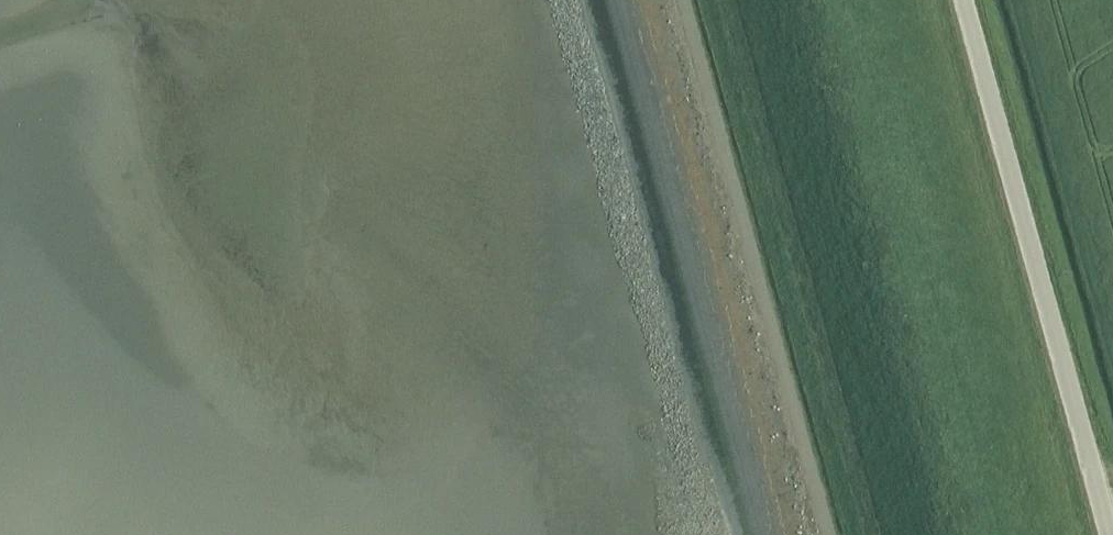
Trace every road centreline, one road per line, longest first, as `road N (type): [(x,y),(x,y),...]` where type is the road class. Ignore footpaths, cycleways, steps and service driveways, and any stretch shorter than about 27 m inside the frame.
road 1 (unclassified): [(1109,534),(964,0)]

